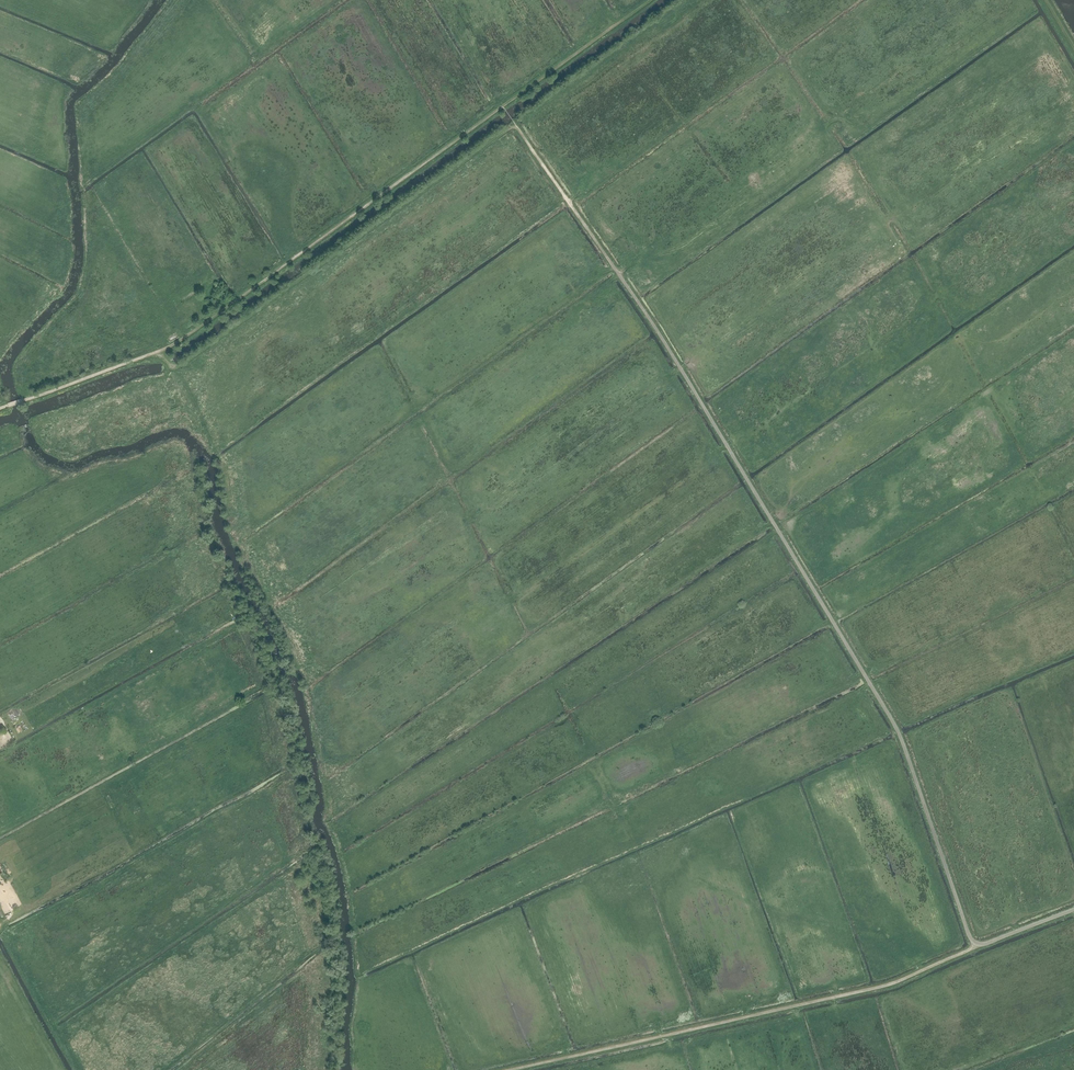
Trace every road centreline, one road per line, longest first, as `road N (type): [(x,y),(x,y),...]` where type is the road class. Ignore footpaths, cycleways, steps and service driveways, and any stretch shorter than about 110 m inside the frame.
road 1 (track): [(513,120),(680,369),(891,720),(968,932),(982,944)]
road 2 (track): [(0,408),(180,341),(503,106)]
road 3 (track): [(512,1069),(888,987),(982,944)]
road 4 (track): [(514,123),(179,368),(159,351)]
road 5 (track): [(503,106),(649,0)]

